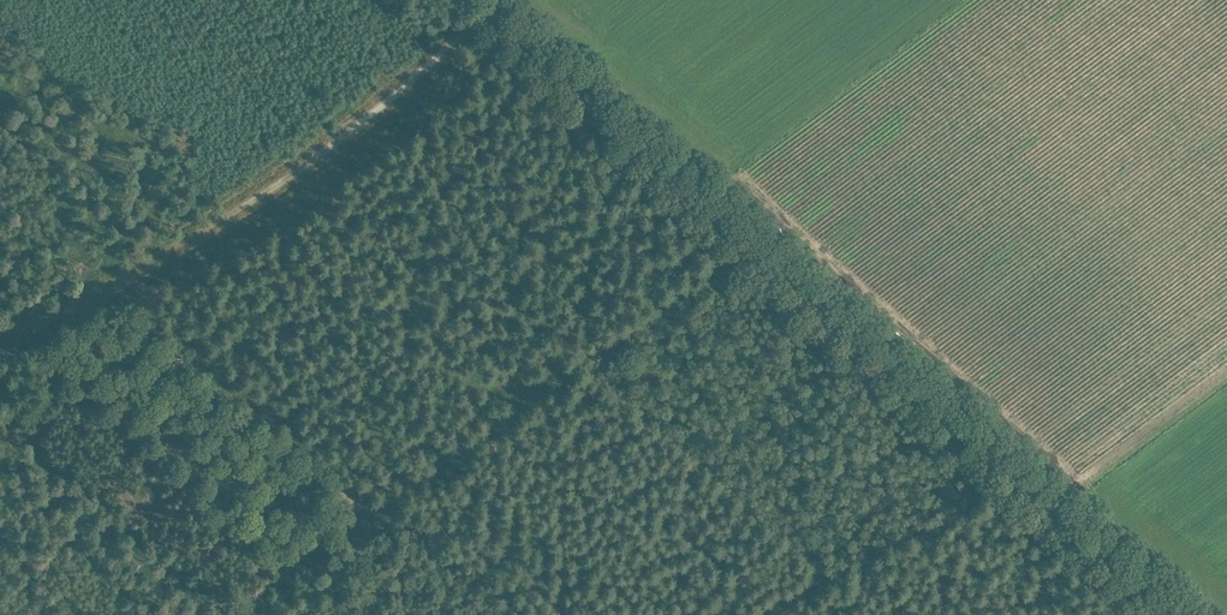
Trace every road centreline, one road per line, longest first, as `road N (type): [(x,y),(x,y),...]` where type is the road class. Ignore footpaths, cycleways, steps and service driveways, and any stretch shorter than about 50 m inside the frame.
road 1 (unclassified): [(1178,614),(478,0)]
road 2 (track): [(0,331),(158,249),(315,153),(484,6)]

